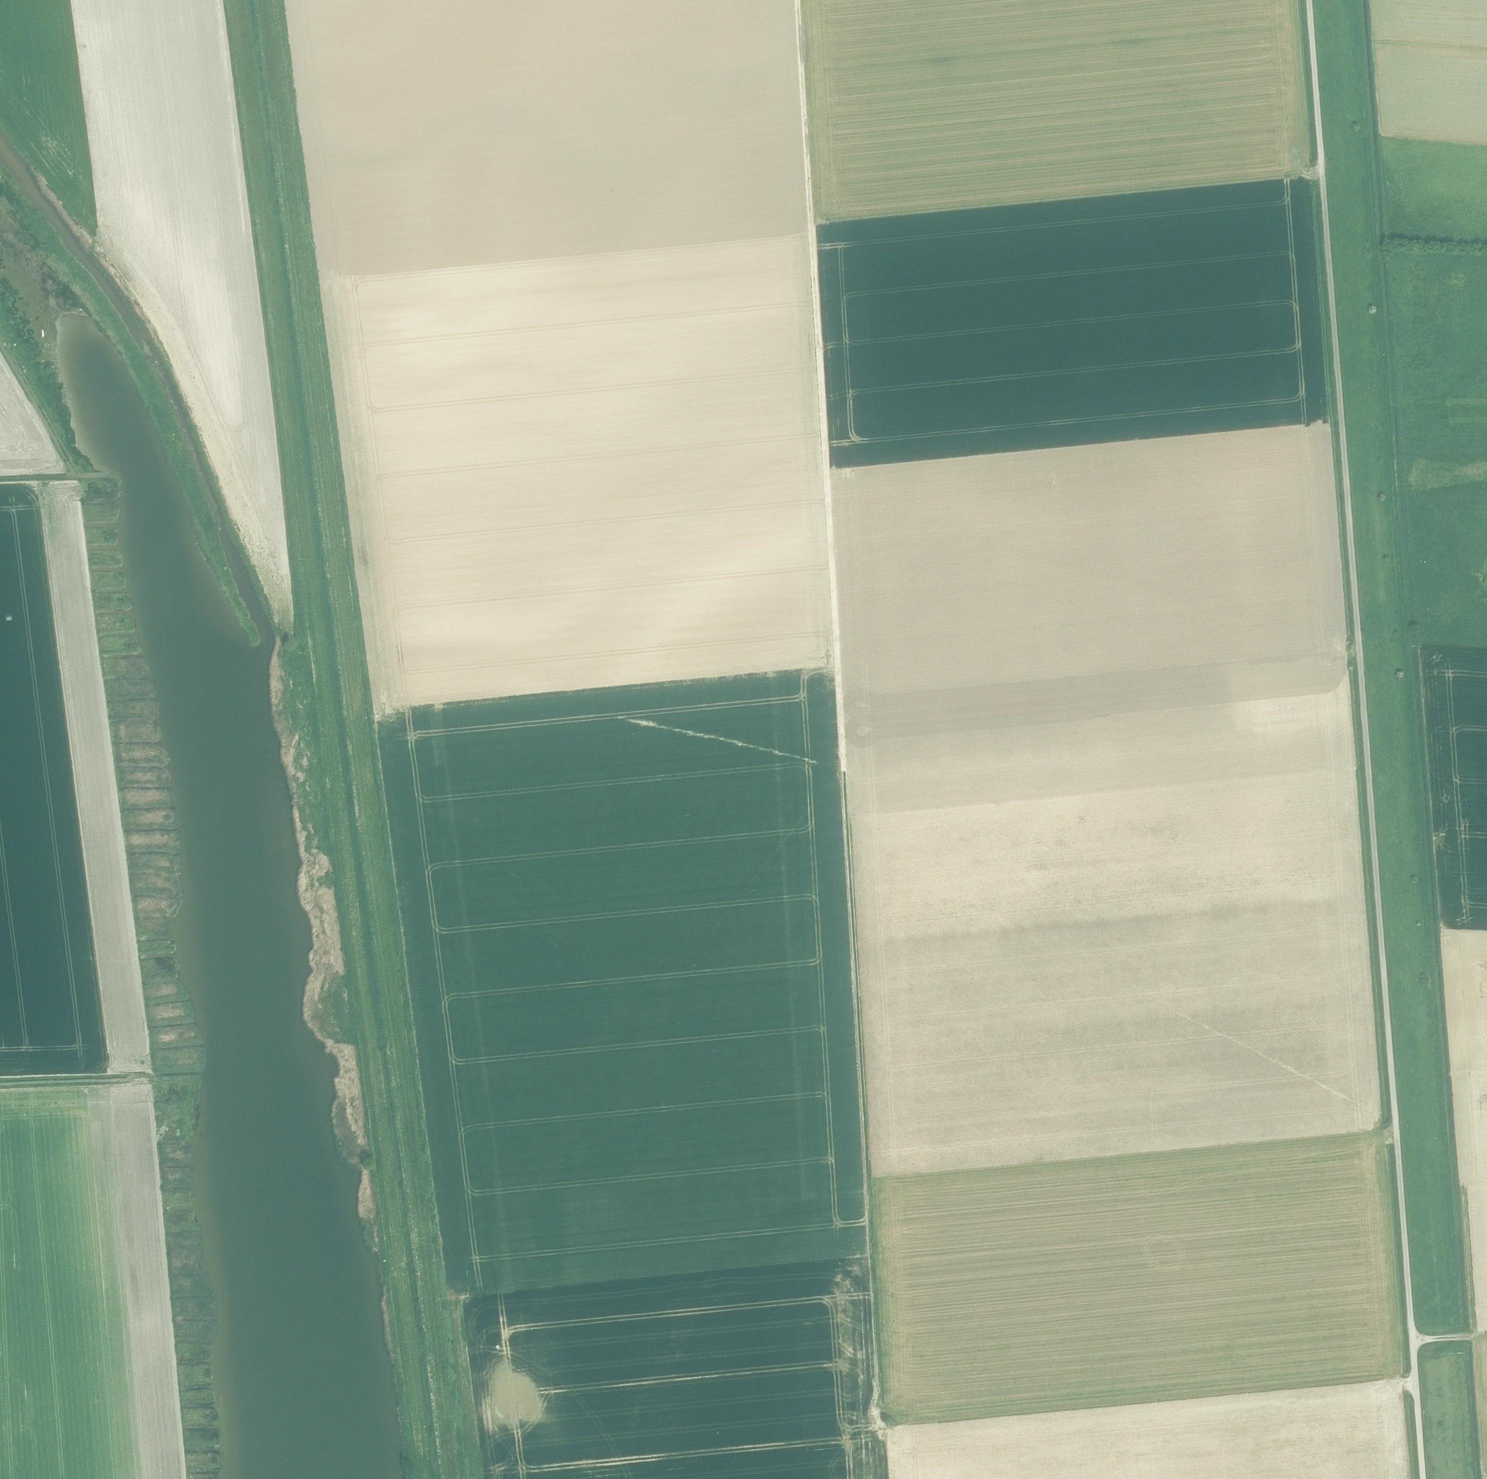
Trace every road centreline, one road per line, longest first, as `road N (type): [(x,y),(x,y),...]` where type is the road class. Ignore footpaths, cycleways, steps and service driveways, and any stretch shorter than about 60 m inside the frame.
road 1 (unclassified): [(1419,1478),(1305,0)]
road 2 (track): [(797,0),(878,1424)]
road 3 (track): [(0,1086),(135,1080)]

